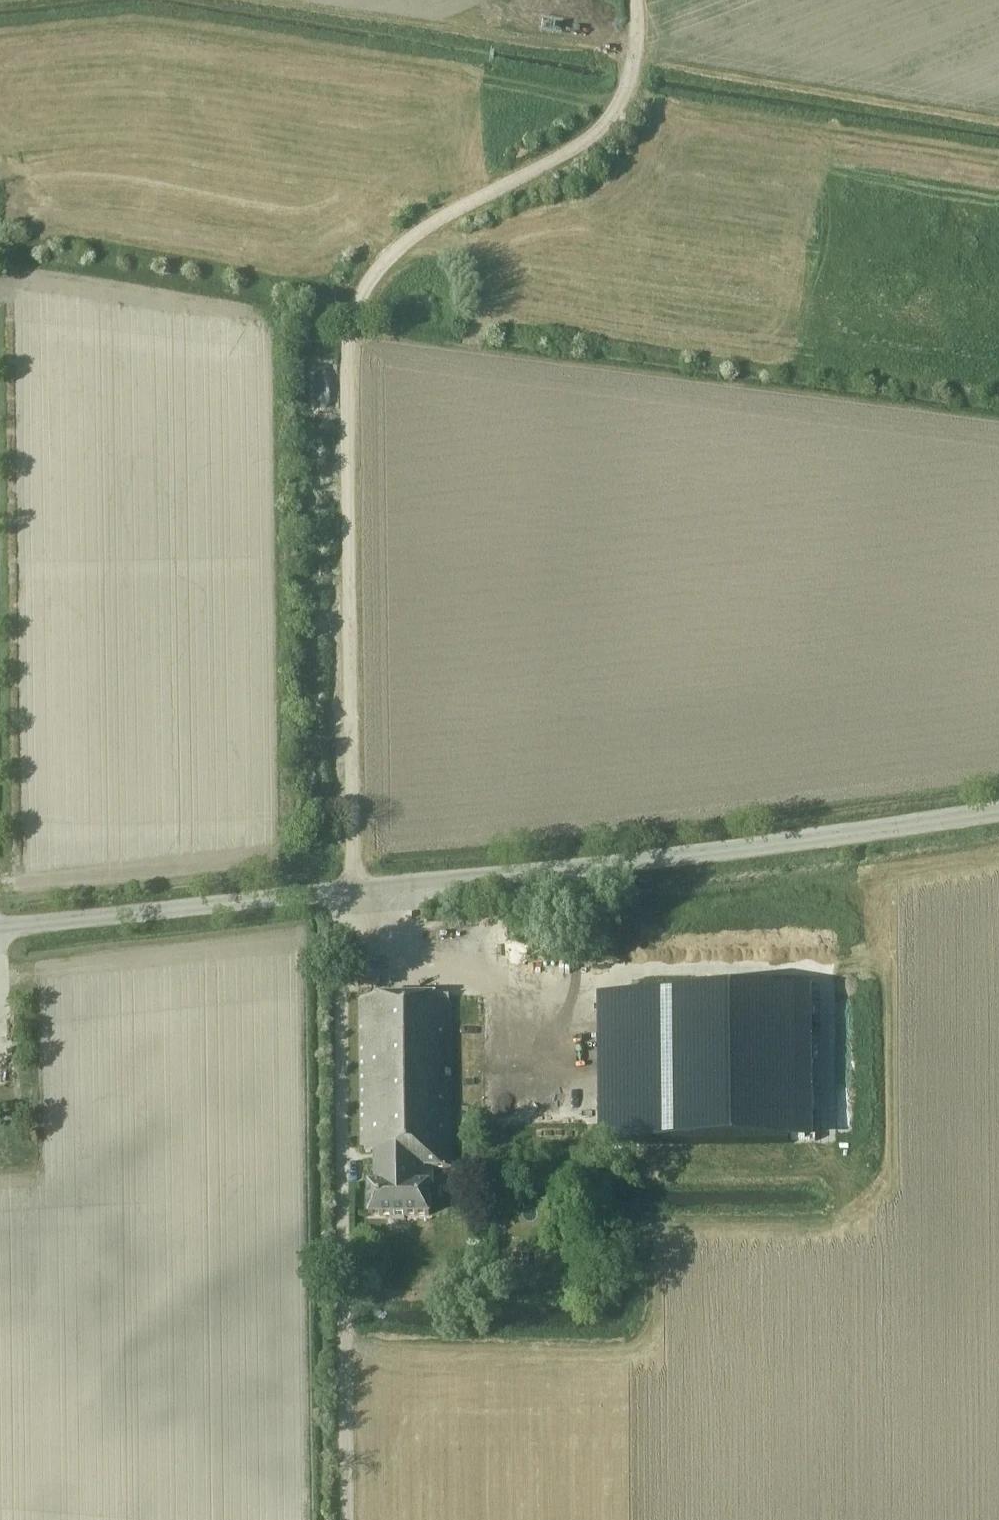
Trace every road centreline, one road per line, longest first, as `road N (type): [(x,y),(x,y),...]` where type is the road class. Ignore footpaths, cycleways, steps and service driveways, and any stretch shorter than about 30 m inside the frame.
road 1 (track): [(352,886),(348,335),(360,289),(383,253),(434,214),(582,142),(621,100),(637,61),(636,0)]
road 2 (unclassified): [(0,930),(998,816)]
road 3 (track): [(345,1519),(344,1304)]

